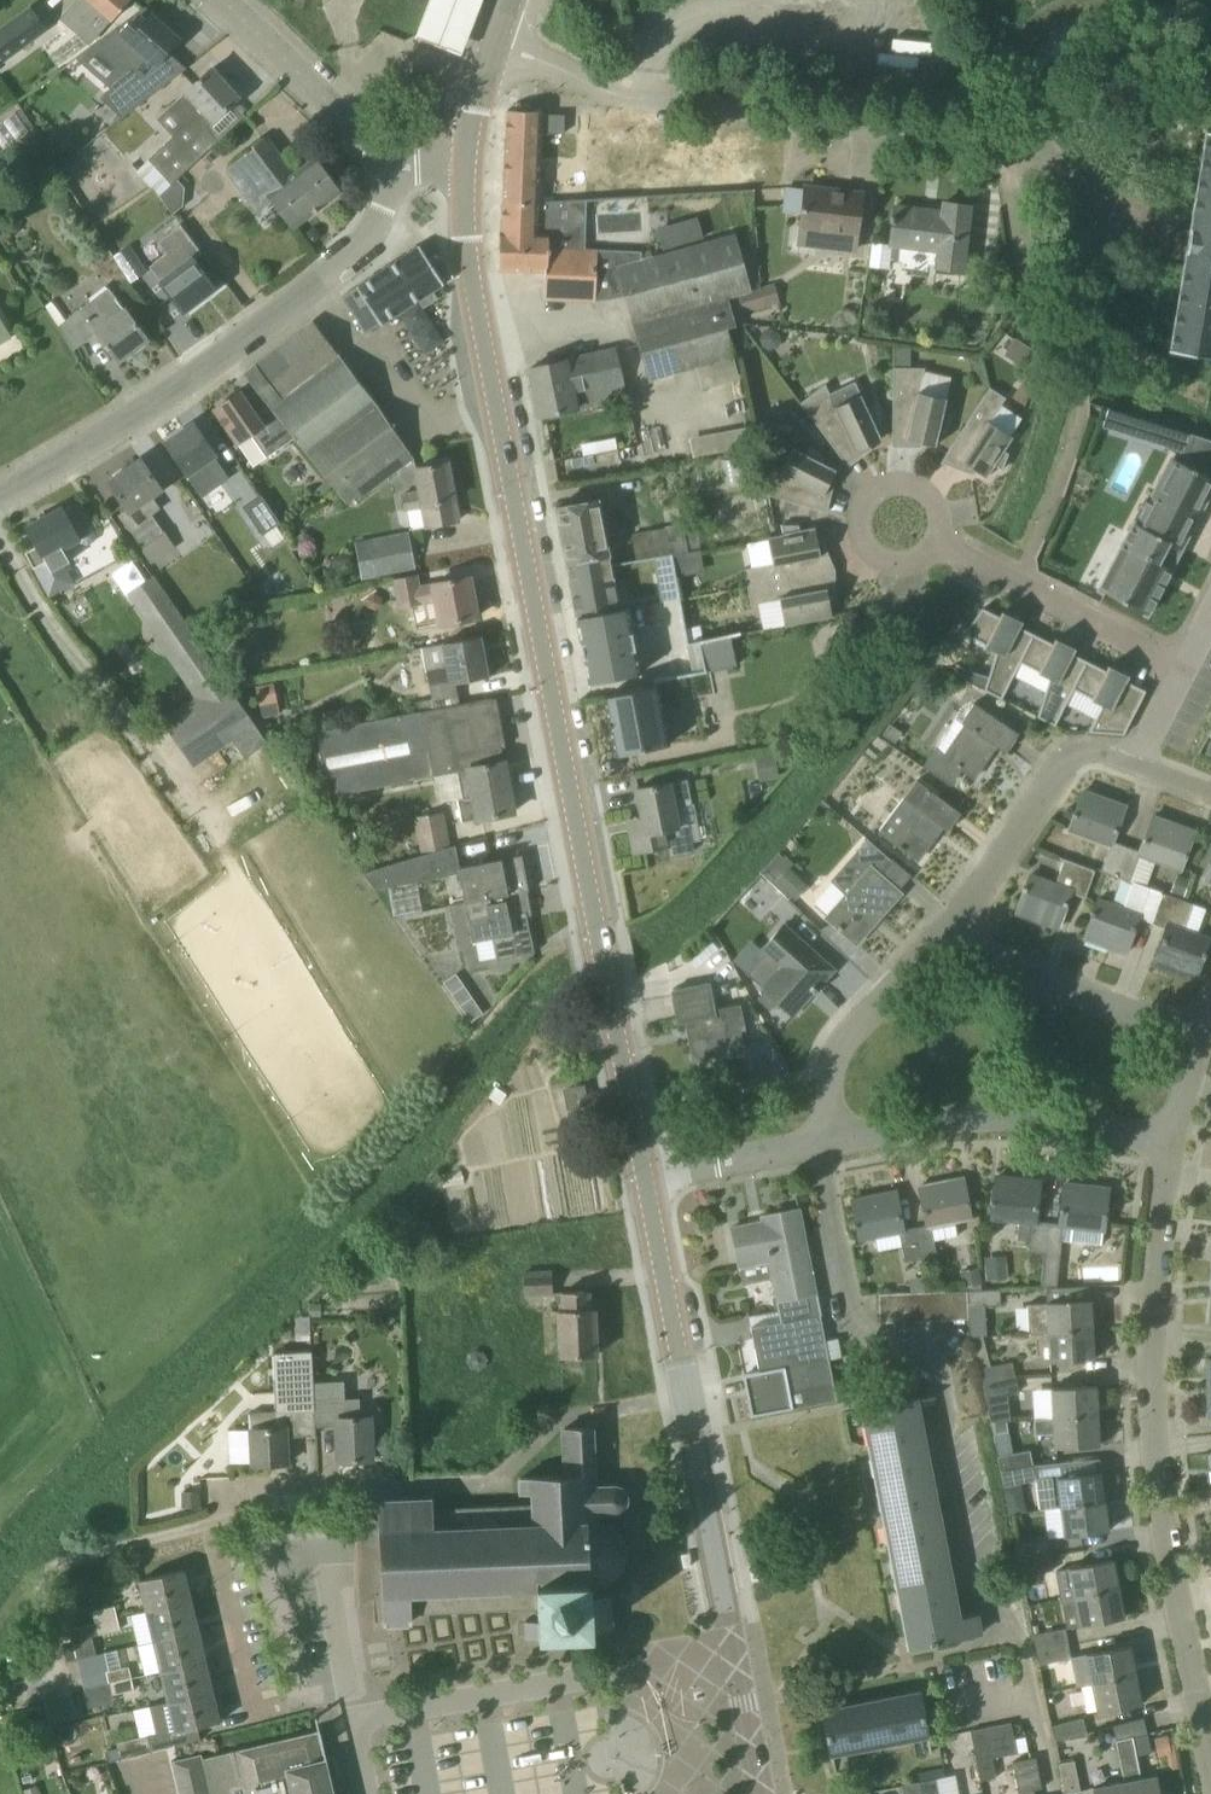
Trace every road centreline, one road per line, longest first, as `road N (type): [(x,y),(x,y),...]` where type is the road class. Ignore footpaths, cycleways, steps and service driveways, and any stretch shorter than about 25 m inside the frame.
road 1 (secondary): [(646,1187),(468,243),(467,173)]
road 2 (residential): [(1057,1793),(1031,1651),(976,1603),(938,1373),(928,1357),(867,1346),(857,1330),(820,1143)]
road 3 (residential): [(1095,233),(1081,184),(1058,158),(1017,137),(683,107),(610,91),(495,46)]
road 4 (residential): [(1210,1744),(1167,1530),(1160,1242),(1179,1156)]
road 5 (unclassified): [(0,498),(65,464),(344,267),(376,230),(397,173)]
road 6 (secondary): [(730,1637),(646,1187)]
road 7 (residential): [(730,1637),(341,1713)]
road 8 (residential): [(820,1143),(1014,1123),(1179,1156)]
road 9 (residential): [(1208,1023),(1158,1028),(942,938)]
road 10 (residential): [(942,938),(1065,767),(1087,755),(1130,773)]
road 11 (residential): [(1187,658),(937,543)]
road 12 (unclassified): [(397,173),(218,0)]
road 13 (residential): [(820,1143),(848,1051),(942,938)]
road 14 (residential): [(937,543),(943,523),(927,487),(888,480),(870,491),(860,508),(867,547),(883,560),(923,557)]
road 15 (residential): [(646,1187),(820,1143)]
road 16 (residential): [(341,1713),(307,1539)]
road 17 (secondary): [(762,1793),(730,1637)]
road 18 (residential): [(1179,1156),(1208,1023)]
road 19 (secondary): [(467,173),(495,46)]
road 20 (residential): [(1130,773),(1187,658)]

